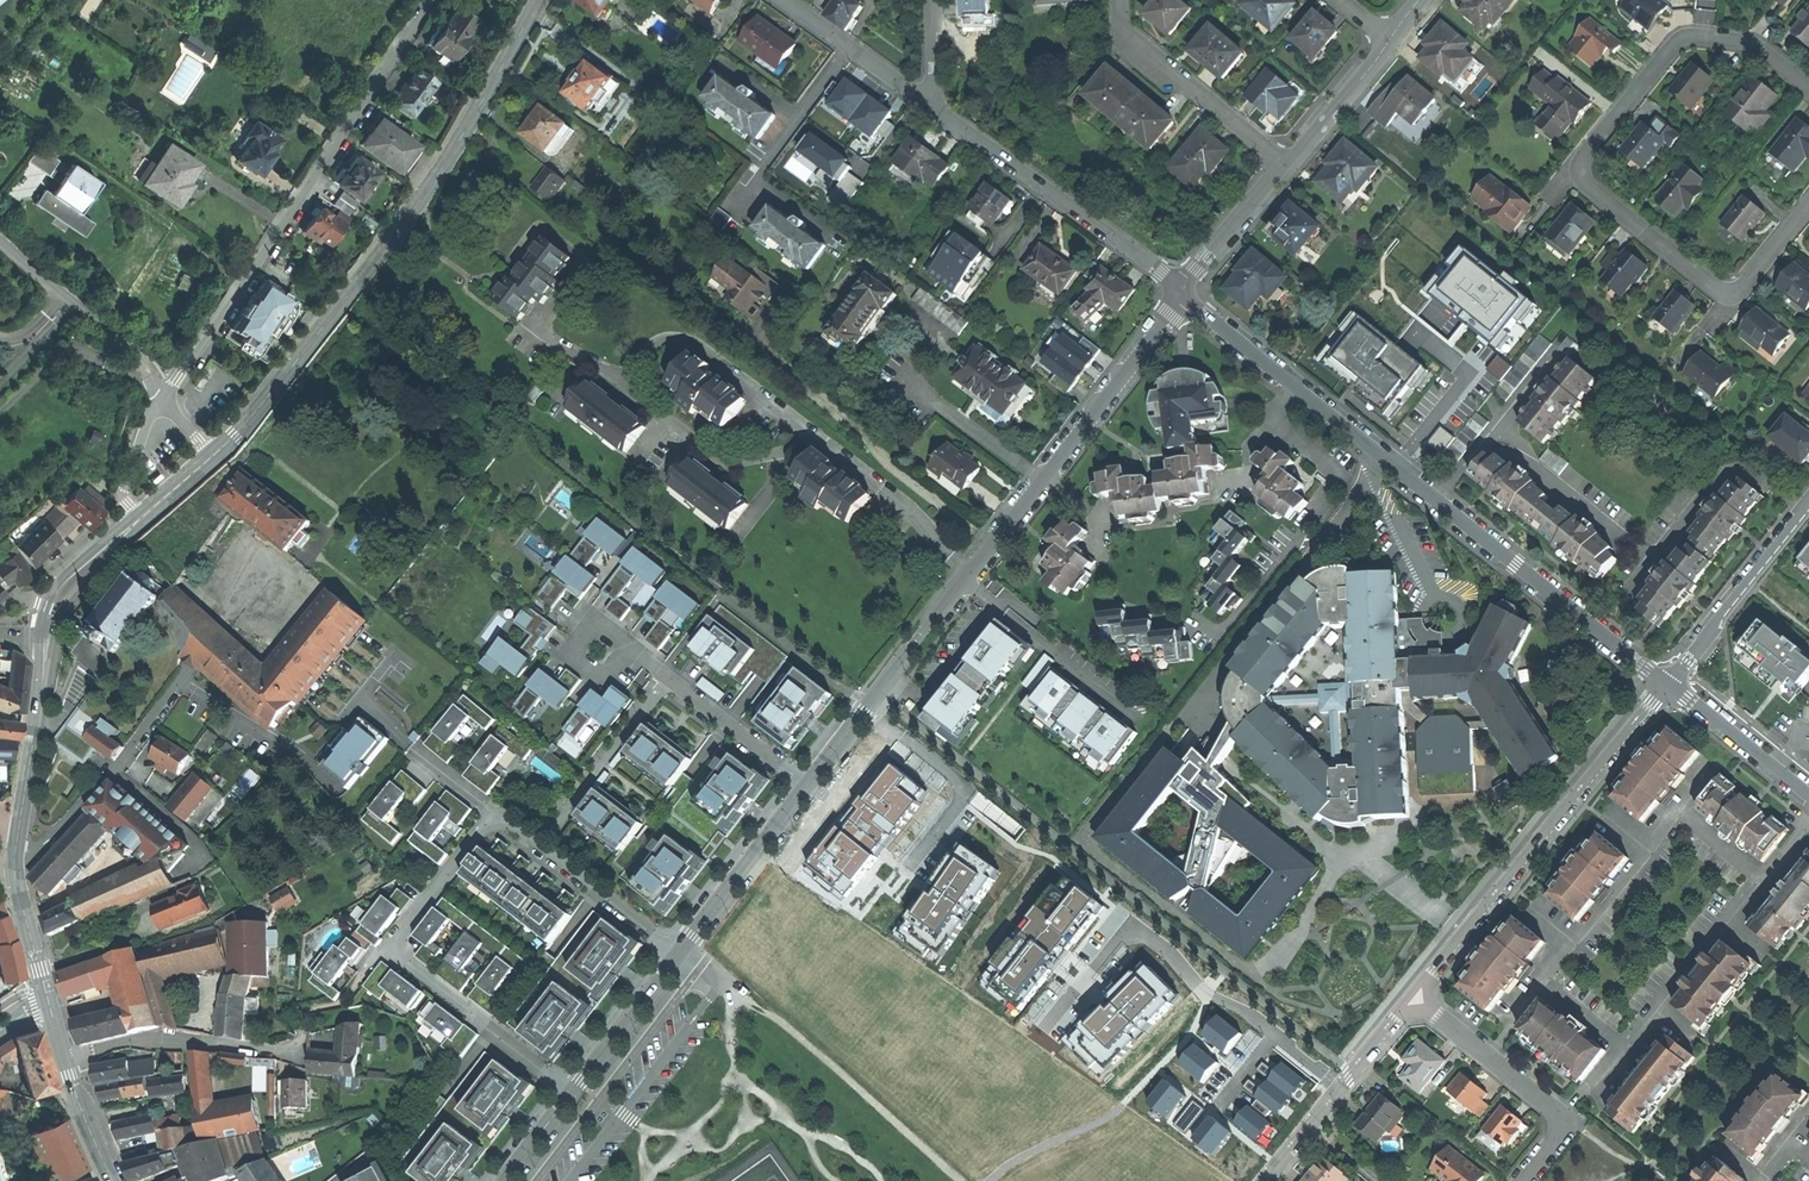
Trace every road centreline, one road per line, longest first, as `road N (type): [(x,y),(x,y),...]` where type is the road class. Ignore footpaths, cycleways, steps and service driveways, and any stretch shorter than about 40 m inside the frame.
road 1 (residential): [(1664,685),(1183,294)]
road 2 (residential): [(1183,294),(807,786)]
road 3 (tertiary): [(539,0),(405,222),(212,456)]
road 4 (residential): [(436,0),(162,402)]
road 5 (residential): [(1413,997),(1664,685)]
road 6 (residential): [(498,820),(394,945),(400,959),(571,1094)]
road 7 (residential): [(1183,294),(935,106)]
road 8 (track): [(955,1180),(786,1024),(723,981)]
road 9 (residential): [(1808,85),(1761,48),(1686,36),(1581,166)]
road 10 (residential): [(1413,997),(1558,1116),(1561,1135),(1523,1180)]
road 11 (residential): [(14,859),(57,835),(182,677)]
road 12 (residential): [(1119,0),(1122,32),(1137,53),(1287,161)]
road 13 (residential): [(65,1062),(136,1040),(301,1052)]
road 14 (residential): [(1265,1180),(1413,997)]
road 15 (residential): [(1808,501),(1664,685)]
road 16 (residential): [(0,243),(126,346),(162,402)]
road 17 (residential): [(807,786),(629,646)]
road 18 (residential): [(678,955),(498,820)]
road 19 (residential): [(807,786),(678,955)]
road 20 (residential): [(1581,166),(1595,191),(1710,286),(1732,293)]
road 21 (residential): [(935,106),(783,0)]
road 22 (residential): [(1808,794),(1664,685)]
road 23 (tertiary): [(47,638),(22,812)]
road 24 (residential): [(678,955),(571,1094)]
road 25 (residential): [(1183,294),(1287,161)]
road 26 (tertiary): [(138,521),(57,583),(44,605),(47,638)]
road 27 (residential): [(1287,161),(1389,40)]
road 28 (tertiary): [(14,859),(49,1005)]
road 29 (tertiary): [(47,638),(138,521)]
road 30 (residential): [(162,402),(125,486),(138,521)]
road 31 (tertiary): [(65,1062),(113,1180)]

